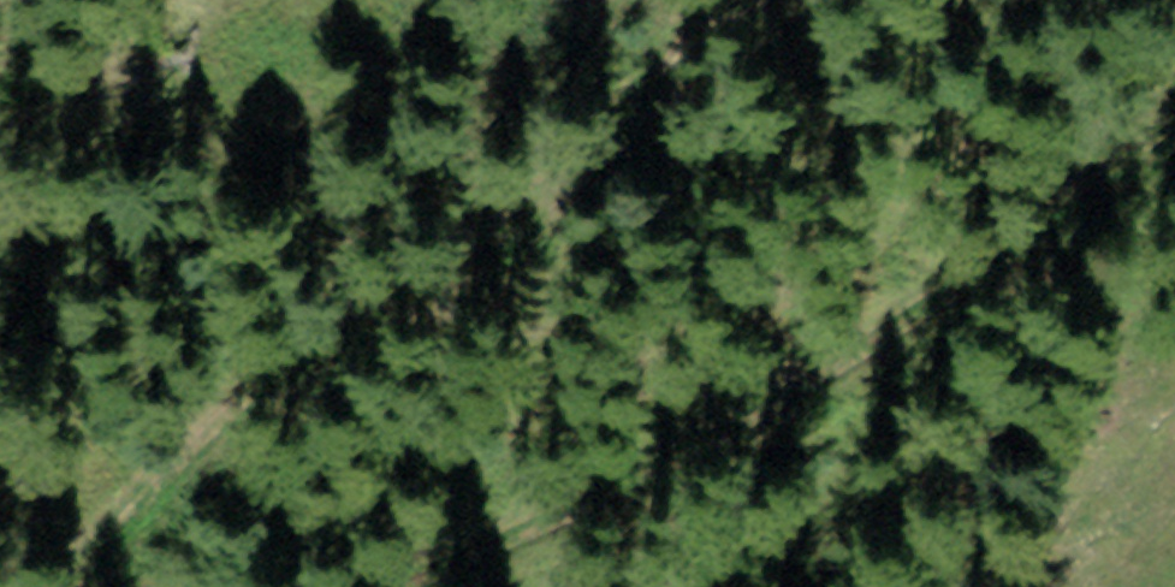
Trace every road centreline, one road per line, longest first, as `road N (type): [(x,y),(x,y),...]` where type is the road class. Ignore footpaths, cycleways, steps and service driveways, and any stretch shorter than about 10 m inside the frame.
road 1 (track): [(51,586),(188,430),(322,343),(453,294),(532,223),(714,15)]
road 2 (track): [(1174,156),(846,362),(436,586)]

